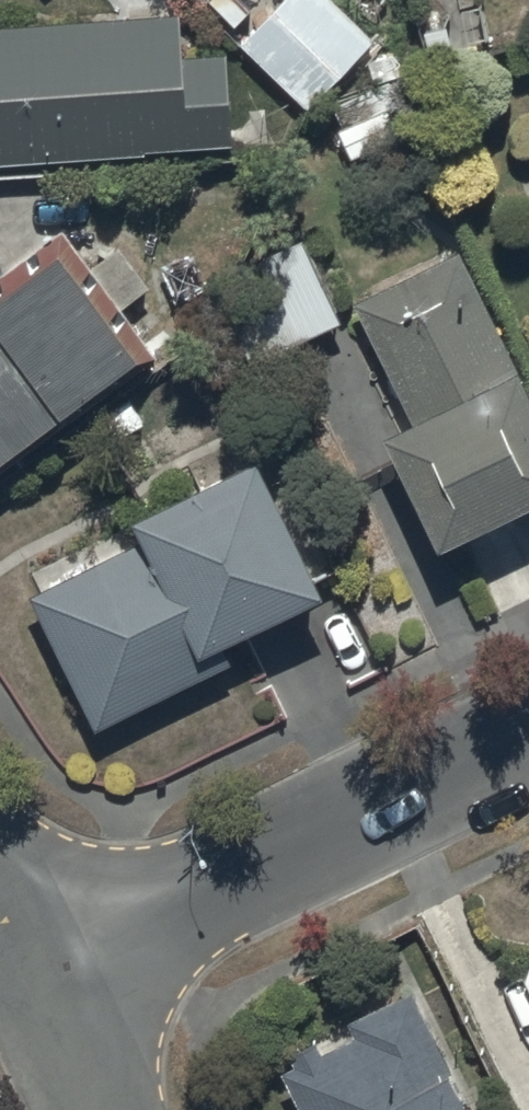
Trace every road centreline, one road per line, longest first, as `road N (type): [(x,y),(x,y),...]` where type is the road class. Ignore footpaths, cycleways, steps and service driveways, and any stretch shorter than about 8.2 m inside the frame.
road 1 (residential): [(40,975),(528,733)]
road 2 (residential): [(40,975),(100,1109)]

